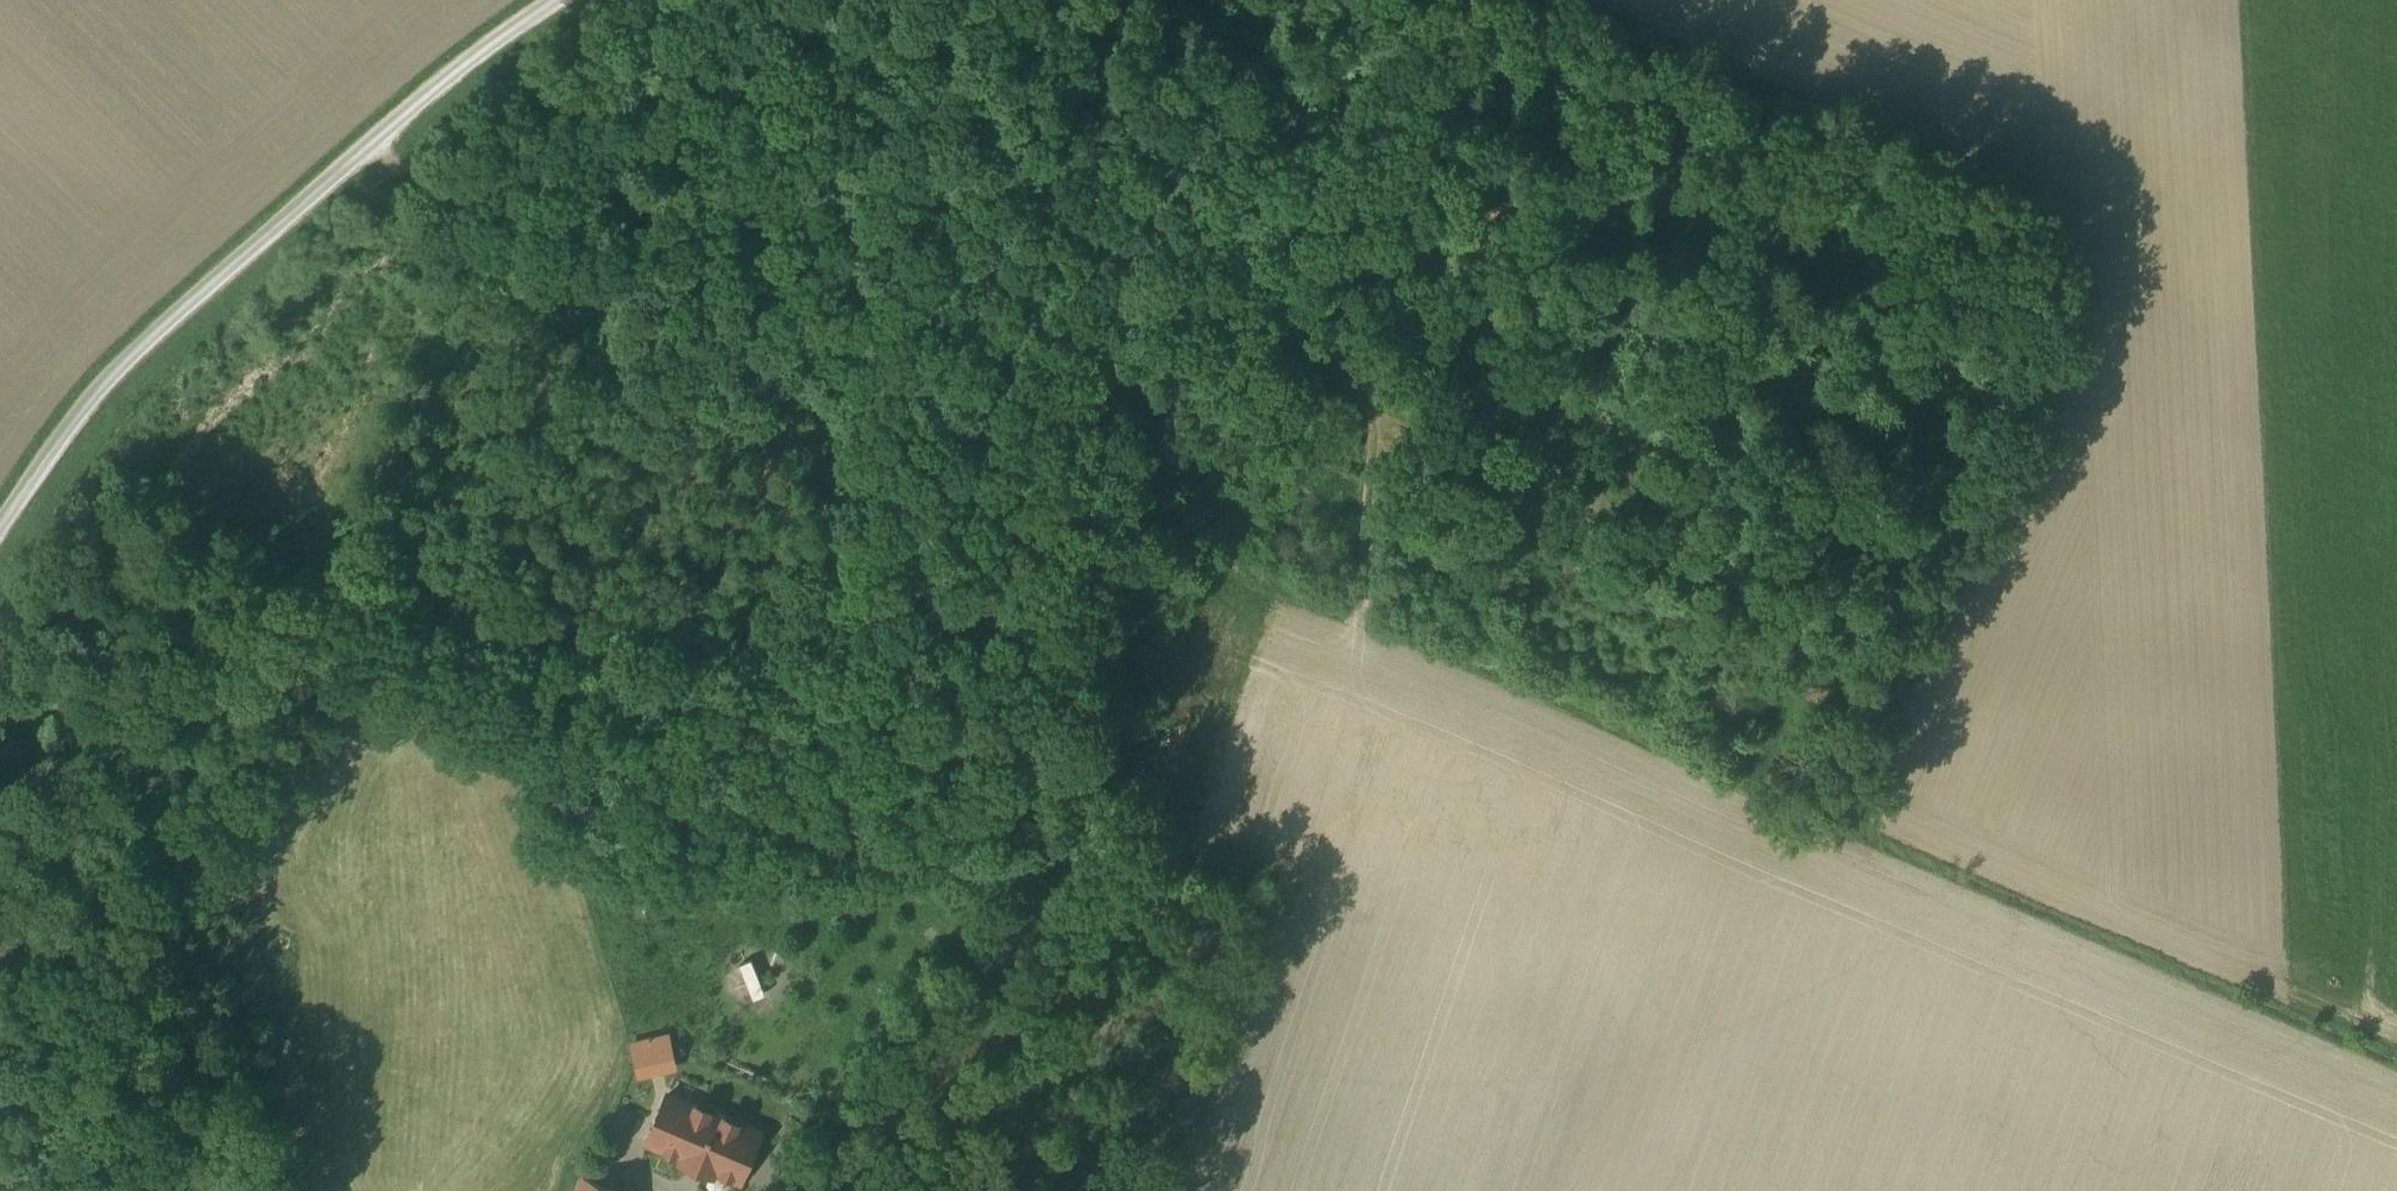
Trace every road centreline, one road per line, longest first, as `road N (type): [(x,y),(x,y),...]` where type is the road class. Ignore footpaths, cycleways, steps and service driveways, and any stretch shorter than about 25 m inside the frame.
road 1 (unclassified): [(551,0),(384,134),(143,348),(91,402),(0,525)]

